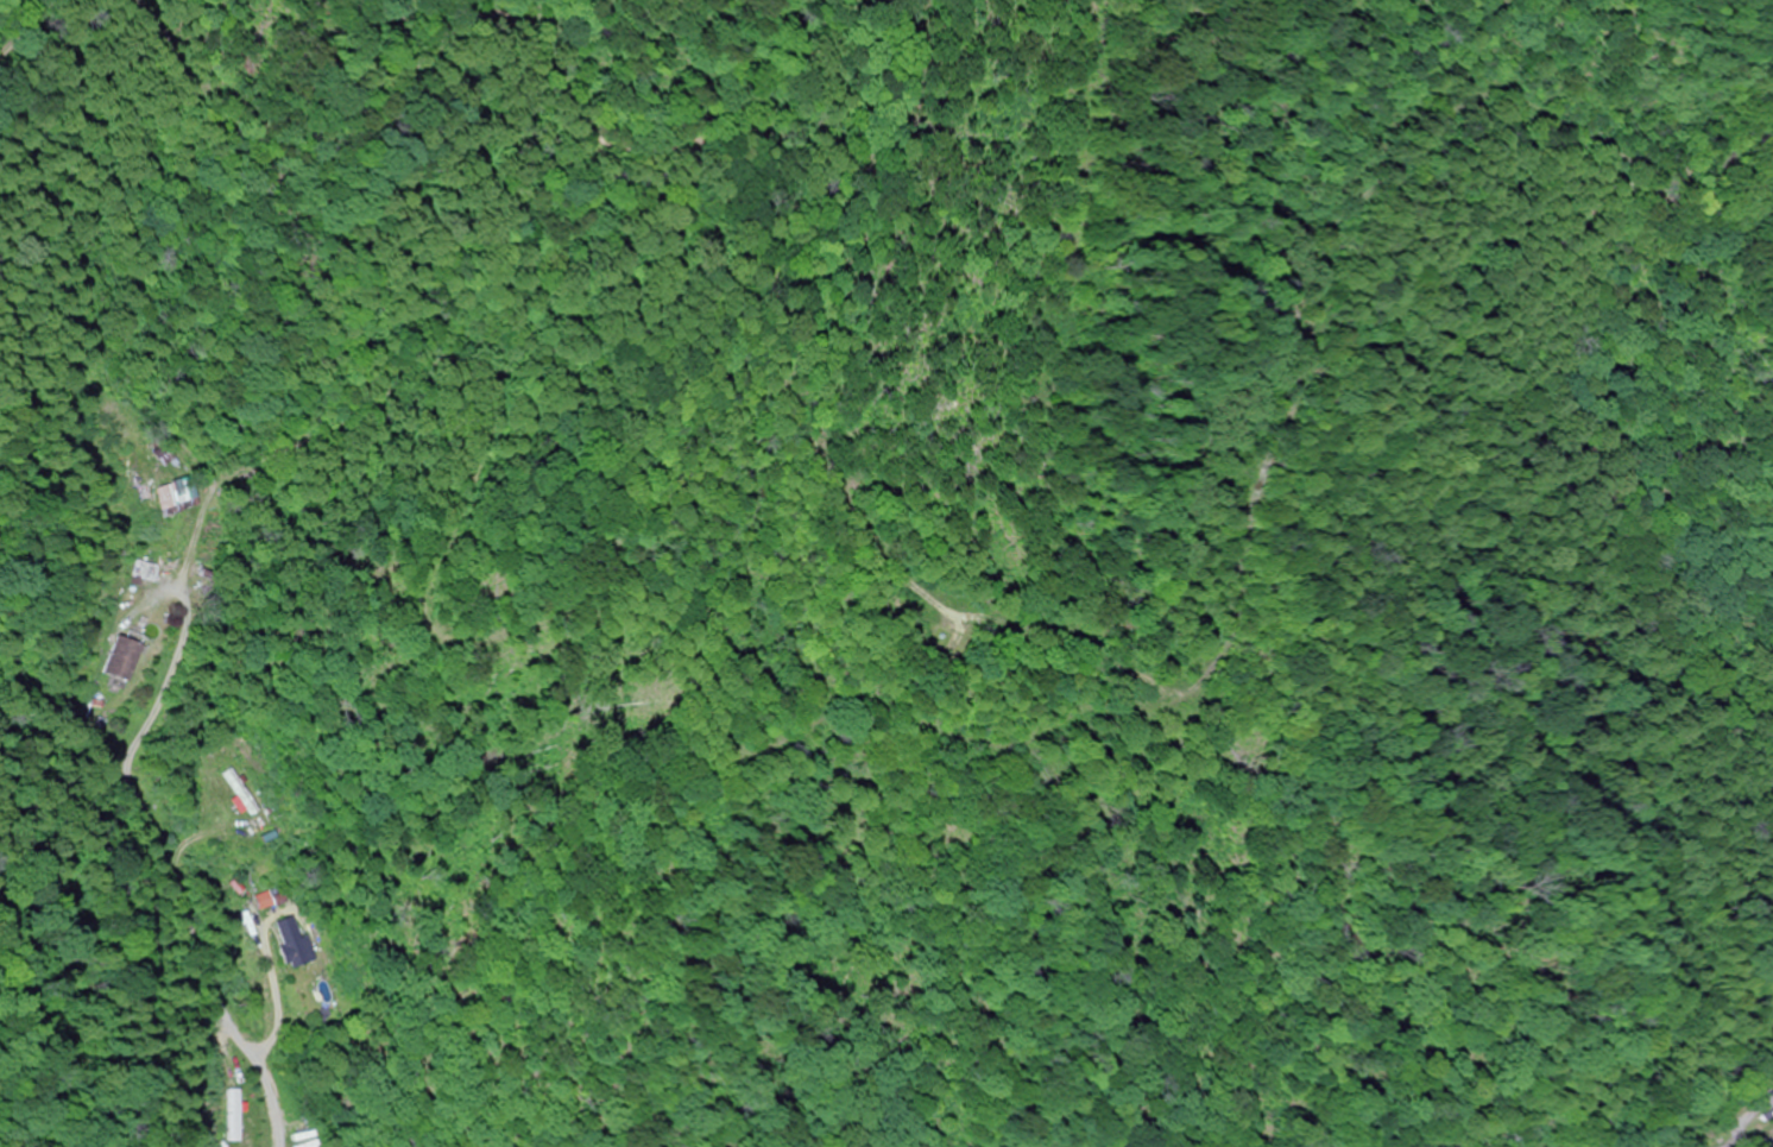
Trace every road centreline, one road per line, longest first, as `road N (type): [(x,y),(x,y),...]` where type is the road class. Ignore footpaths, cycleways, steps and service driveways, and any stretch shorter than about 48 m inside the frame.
road 1 (track): [(131,0),(187,103),(239,166),(321,168),(431,57),(492,27),(610,185),(726,168),(783,145),(821,153),(840,220),(813,380),(892,604),(1067,678),(1226,675),(1253,600),(1225,441),(1432,151),(1522,107),(1716,257),(1772,214)]
road 2 (residential): [(164,585),(178,600),(176,641),(131,750),(126,784),(220,1017),(251,1051),(286,1146)]

